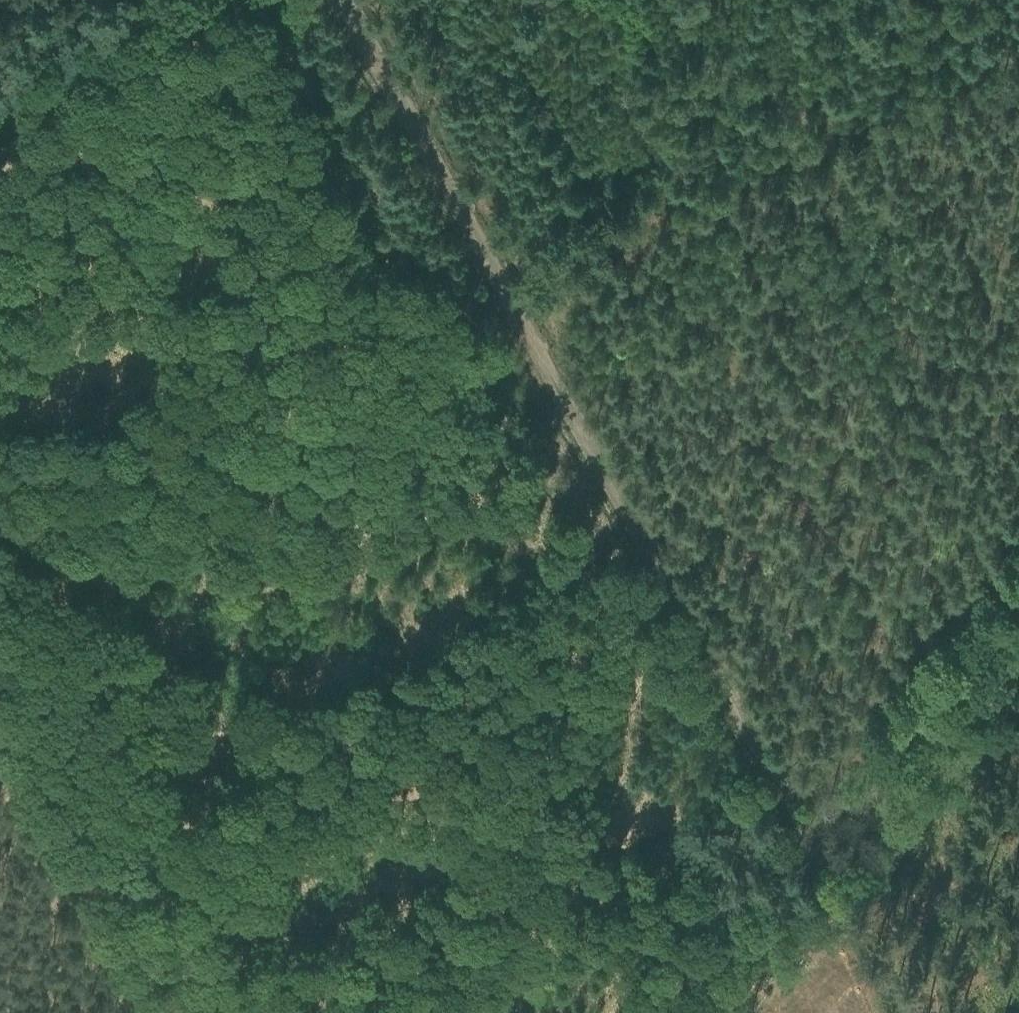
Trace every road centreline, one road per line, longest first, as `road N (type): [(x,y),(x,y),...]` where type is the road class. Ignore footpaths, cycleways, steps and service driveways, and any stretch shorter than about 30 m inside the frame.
road 1 (track): [(0,729),(166,1012)]
road 2 (unclassified): [(154,0),(0,92)]

